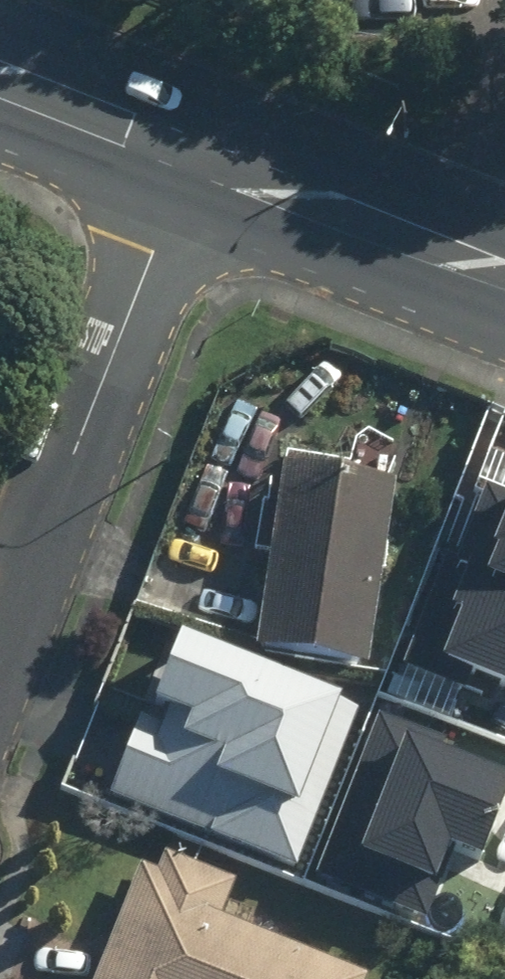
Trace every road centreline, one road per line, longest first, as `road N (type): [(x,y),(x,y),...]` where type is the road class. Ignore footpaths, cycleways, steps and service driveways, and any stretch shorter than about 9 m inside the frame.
road 1 (residential): [(190,149),(0,653)]
road 2 (secondary): [(504,273),(190,149)]
road 3 (secondary): [(190,149),(13,79)]

